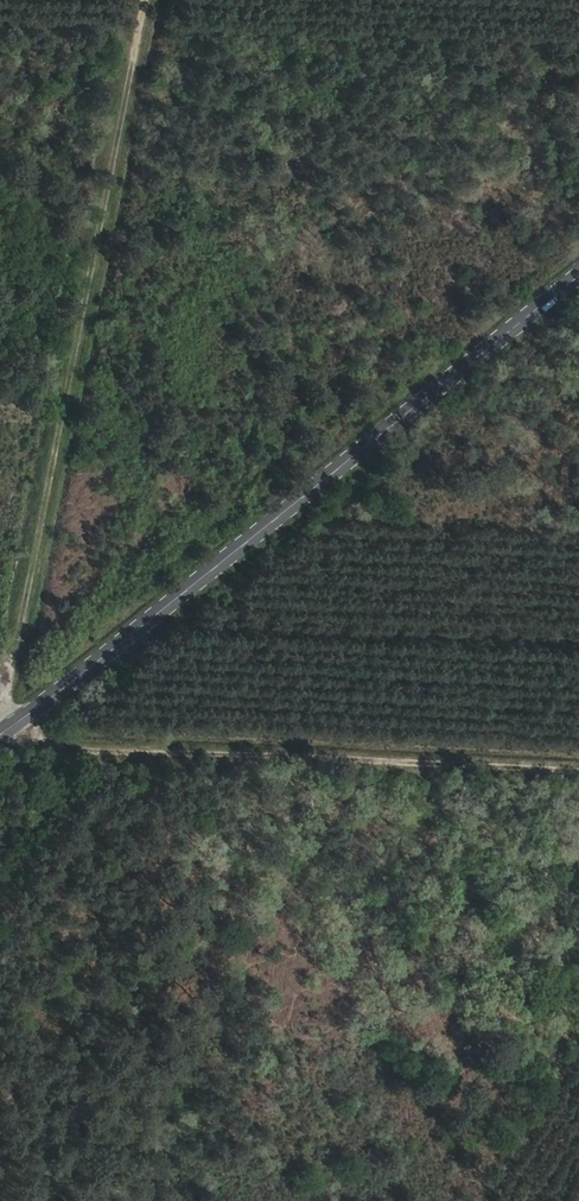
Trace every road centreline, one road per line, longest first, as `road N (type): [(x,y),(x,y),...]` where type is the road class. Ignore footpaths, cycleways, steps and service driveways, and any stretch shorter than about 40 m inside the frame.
road 1 (track): [(146,0),(12,726),(80,751),(578,772)]
road 2 (tertiary): [(0,735),(578,279)]

